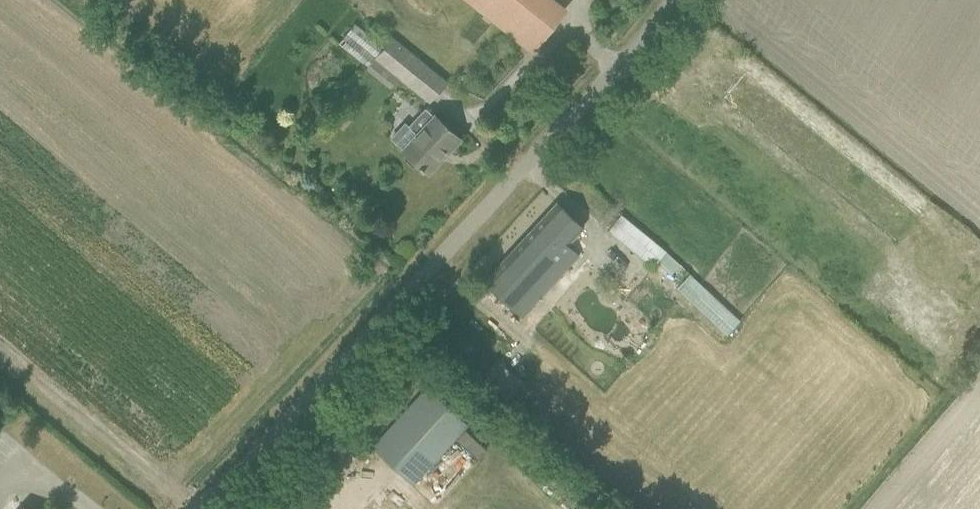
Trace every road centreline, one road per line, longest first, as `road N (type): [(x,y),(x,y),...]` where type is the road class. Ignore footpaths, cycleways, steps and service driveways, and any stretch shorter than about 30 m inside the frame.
road 1 (unclassified): [(207,508),(545,152),(671,0)]

